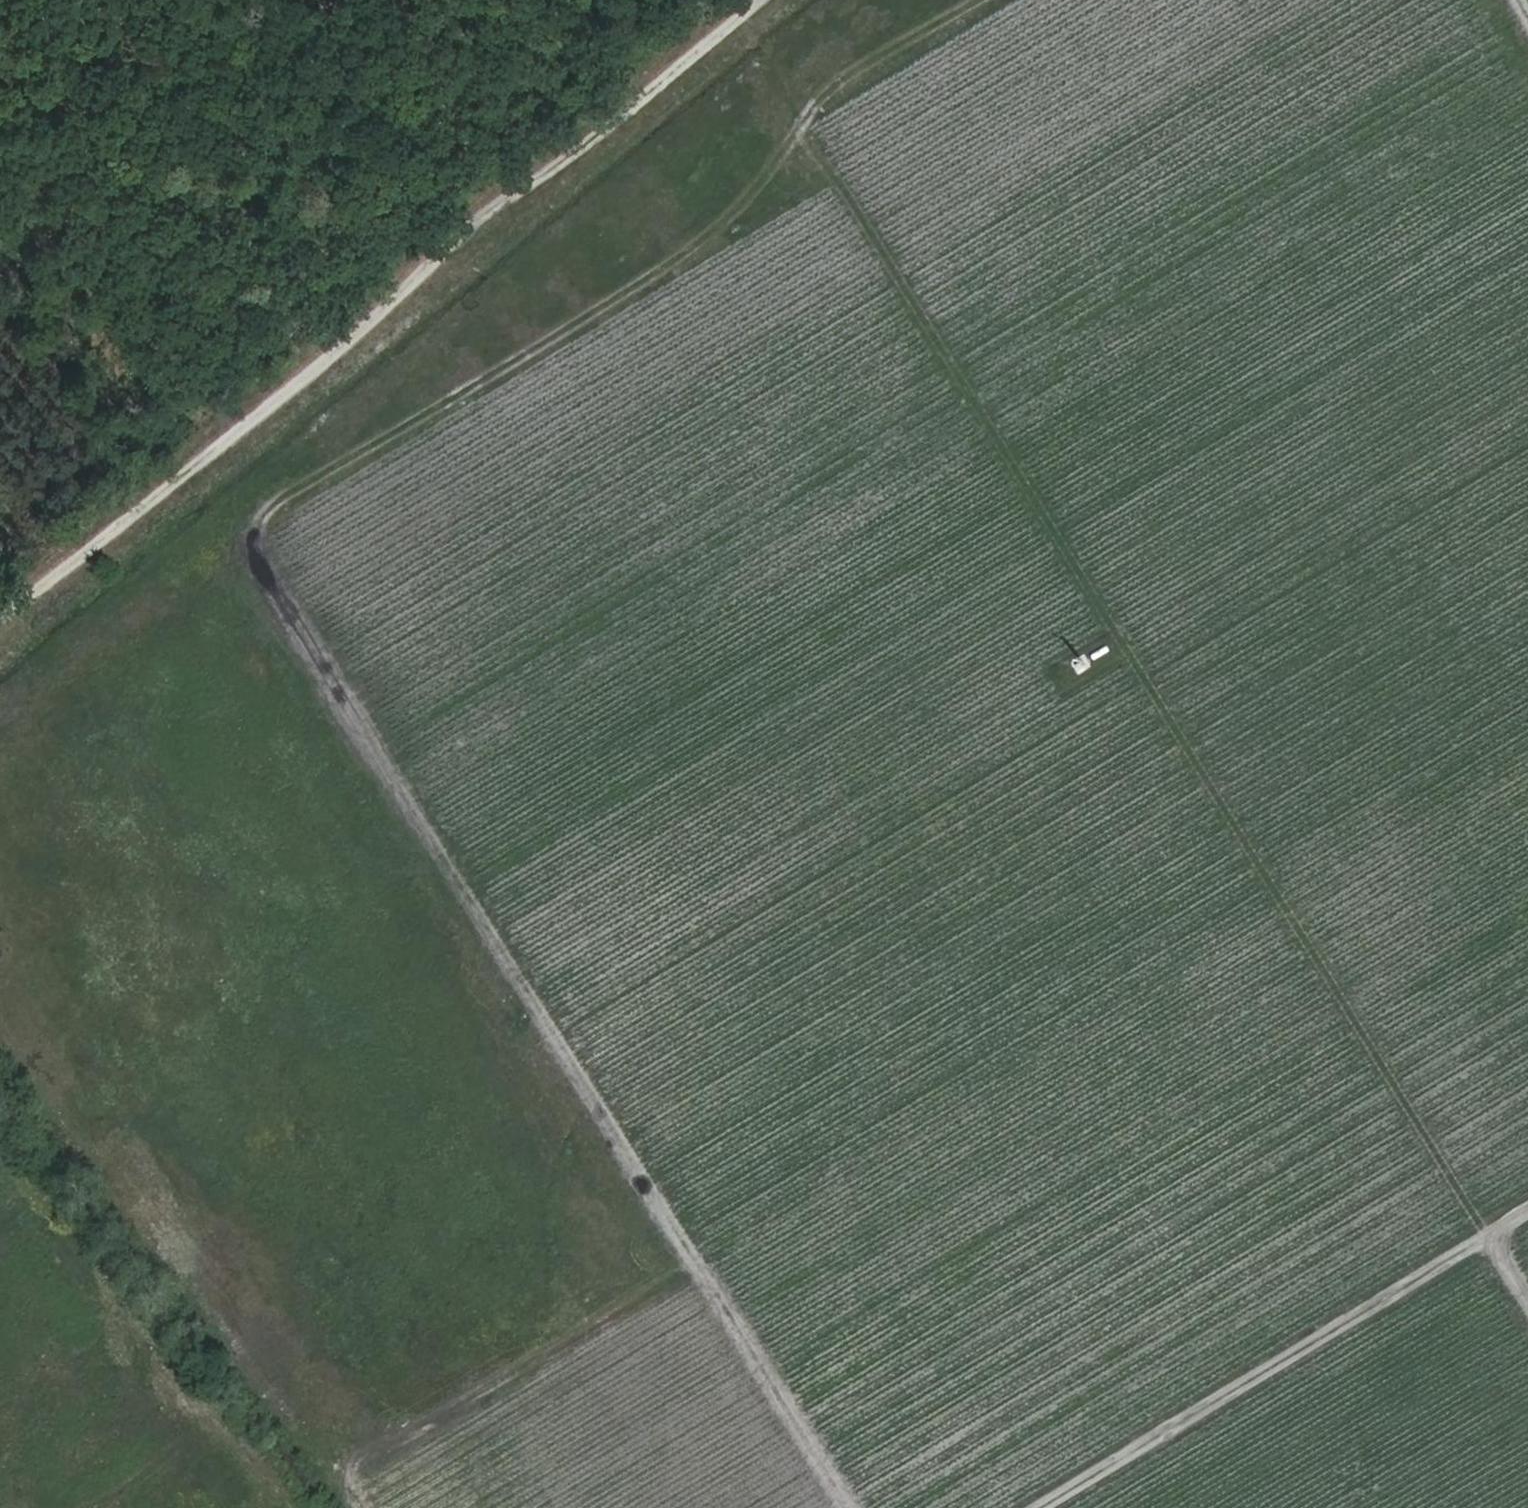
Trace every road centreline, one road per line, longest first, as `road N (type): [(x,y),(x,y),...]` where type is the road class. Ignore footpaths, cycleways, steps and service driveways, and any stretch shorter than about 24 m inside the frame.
road 1 (track): [(755,0),(679,75),(474,229),(295,392),(0,634)]

